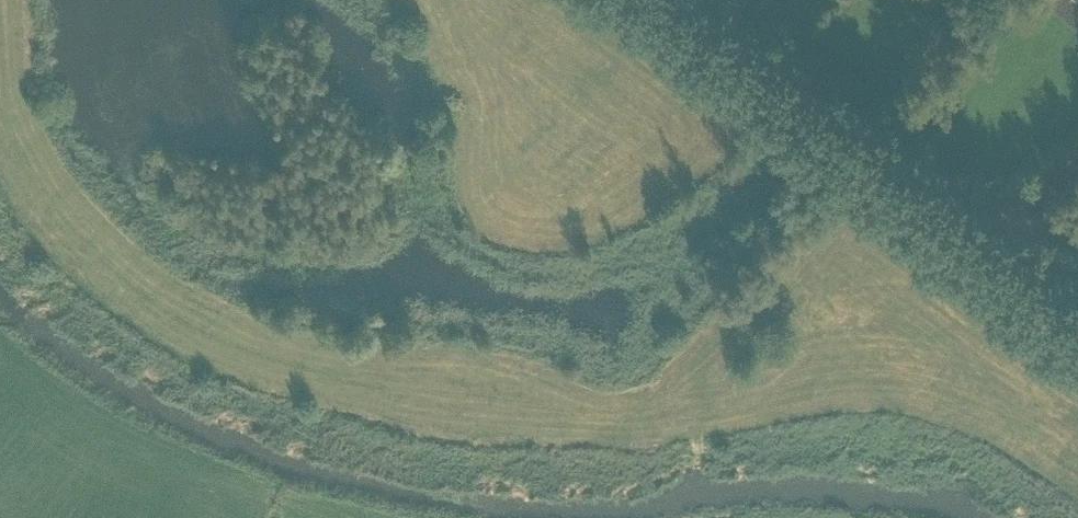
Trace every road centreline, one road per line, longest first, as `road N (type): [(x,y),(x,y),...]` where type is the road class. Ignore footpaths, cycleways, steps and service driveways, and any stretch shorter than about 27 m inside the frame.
road 1 (unclassified): [(1077,315),(651,0)]

